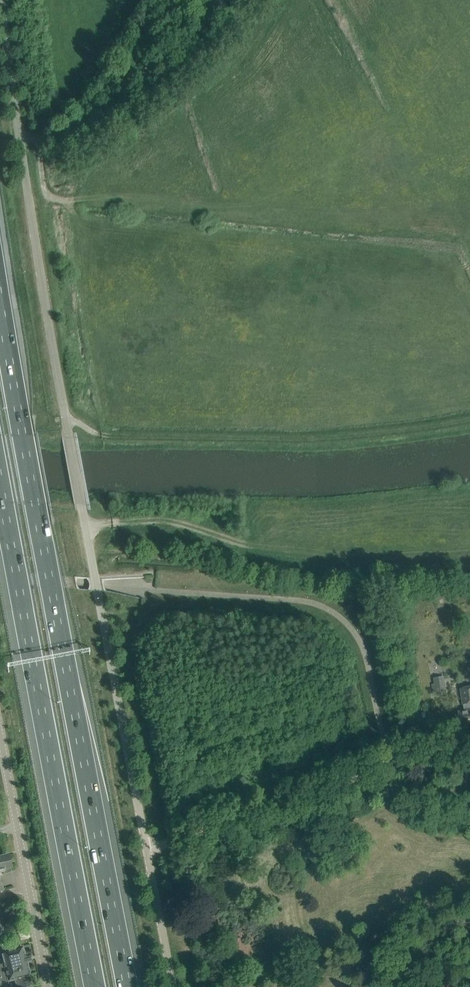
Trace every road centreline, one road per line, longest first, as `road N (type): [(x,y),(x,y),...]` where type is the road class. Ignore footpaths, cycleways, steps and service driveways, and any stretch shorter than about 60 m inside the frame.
road 1 (unclassified): [(174,986),(51,339),(2,0)]
road 2 (motorway): [(127,986),(0,302)]
road 3 (motorway): [(0,484),(95,986)]
road 4 (track): [(469,736),(385,757),(342,782),(146,847)]
road 5 (tertiary): [(49,986),(0,732)]

